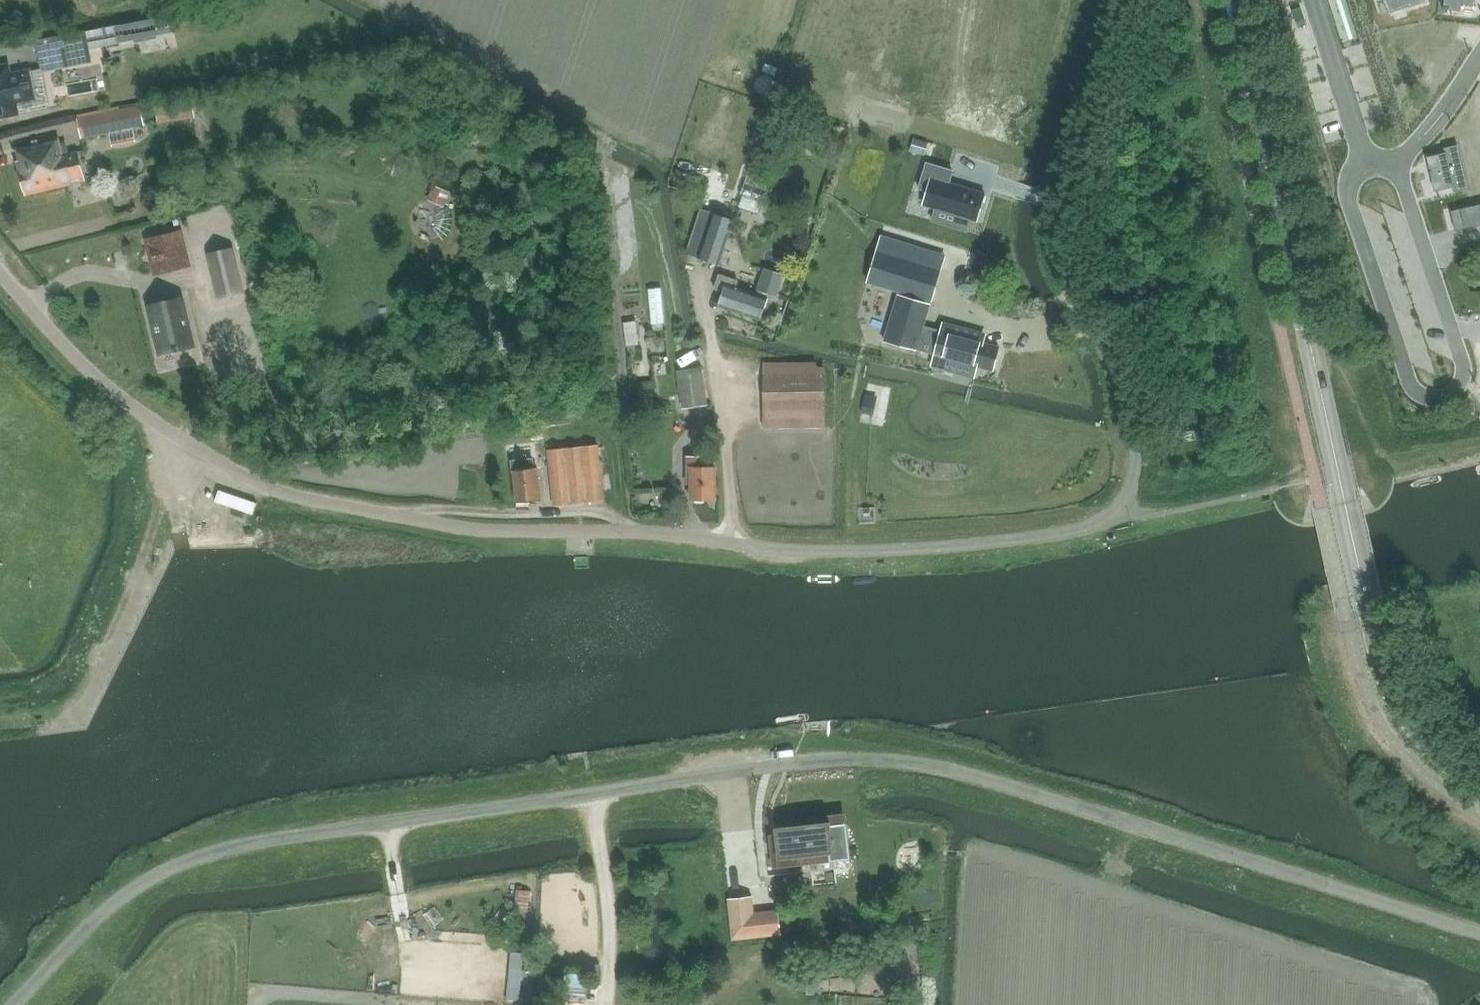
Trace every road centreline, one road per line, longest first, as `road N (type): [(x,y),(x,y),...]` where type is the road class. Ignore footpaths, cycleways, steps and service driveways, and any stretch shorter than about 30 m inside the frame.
road 1 (unclassified): [(12,1004),(122,896),(205,853),(840,760),(979,778),(1479,931)]
road 2 (residential): [(193,455),(285,497),(462,532),(659,535),(779,552),(884,549),(1070,530),(1116,514)]
road 3 (tertiary): [(1479,781),(1414,724),(1383,662),(1237,0)]
road 4 (residential): [(1124,0),(1061,214),(1069,266),(1135,384),(1133,482),(1116,514)]
road 5 (residential): [(193,455),(74,361),(0,276)]

